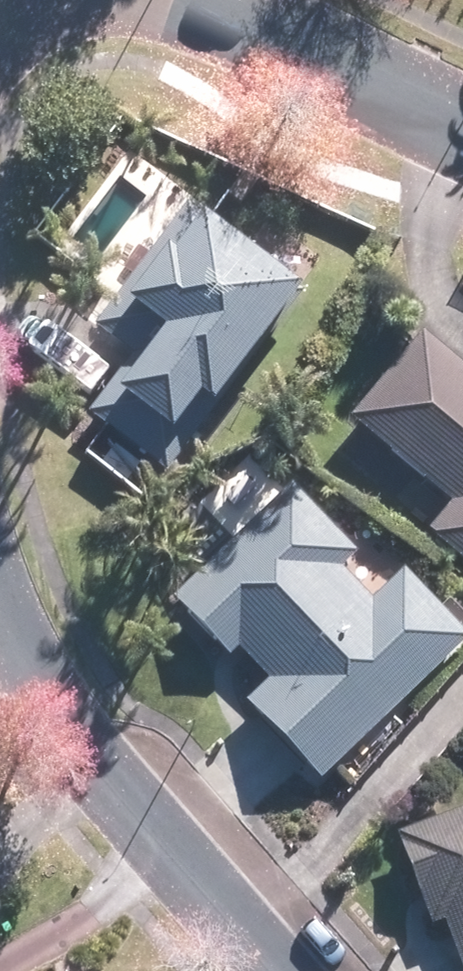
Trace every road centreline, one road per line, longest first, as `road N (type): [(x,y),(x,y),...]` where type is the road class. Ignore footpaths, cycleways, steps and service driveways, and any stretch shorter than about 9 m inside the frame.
road 1 (residential): [(275,970),(72,724),(0,621)]
road 2 (residential): [(161,0),(462,130)]

